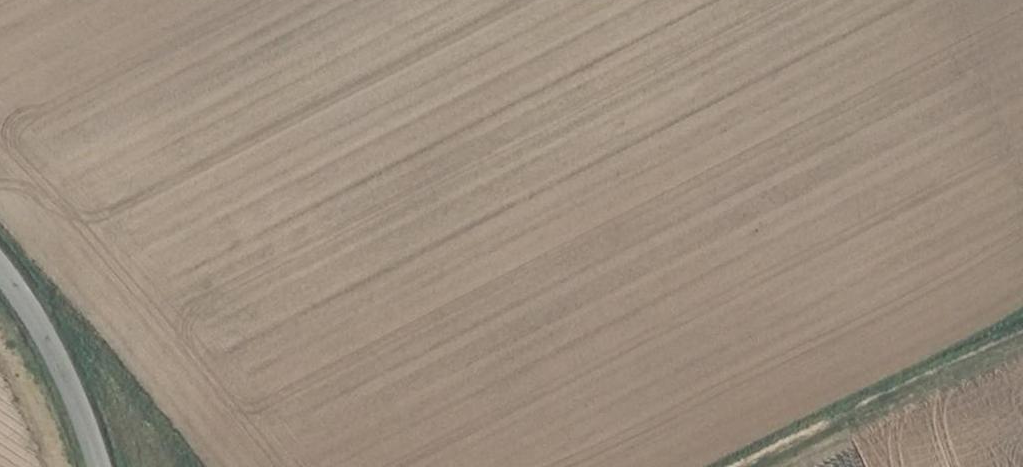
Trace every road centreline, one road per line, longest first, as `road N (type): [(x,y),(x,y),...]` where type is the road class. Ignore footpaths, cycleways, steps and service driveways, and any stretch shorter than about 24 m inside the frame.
road 1 (track): [(758,466),(1022,344)]
road 2 (unclassified): [(99,466),(63,369),(0,268)]

